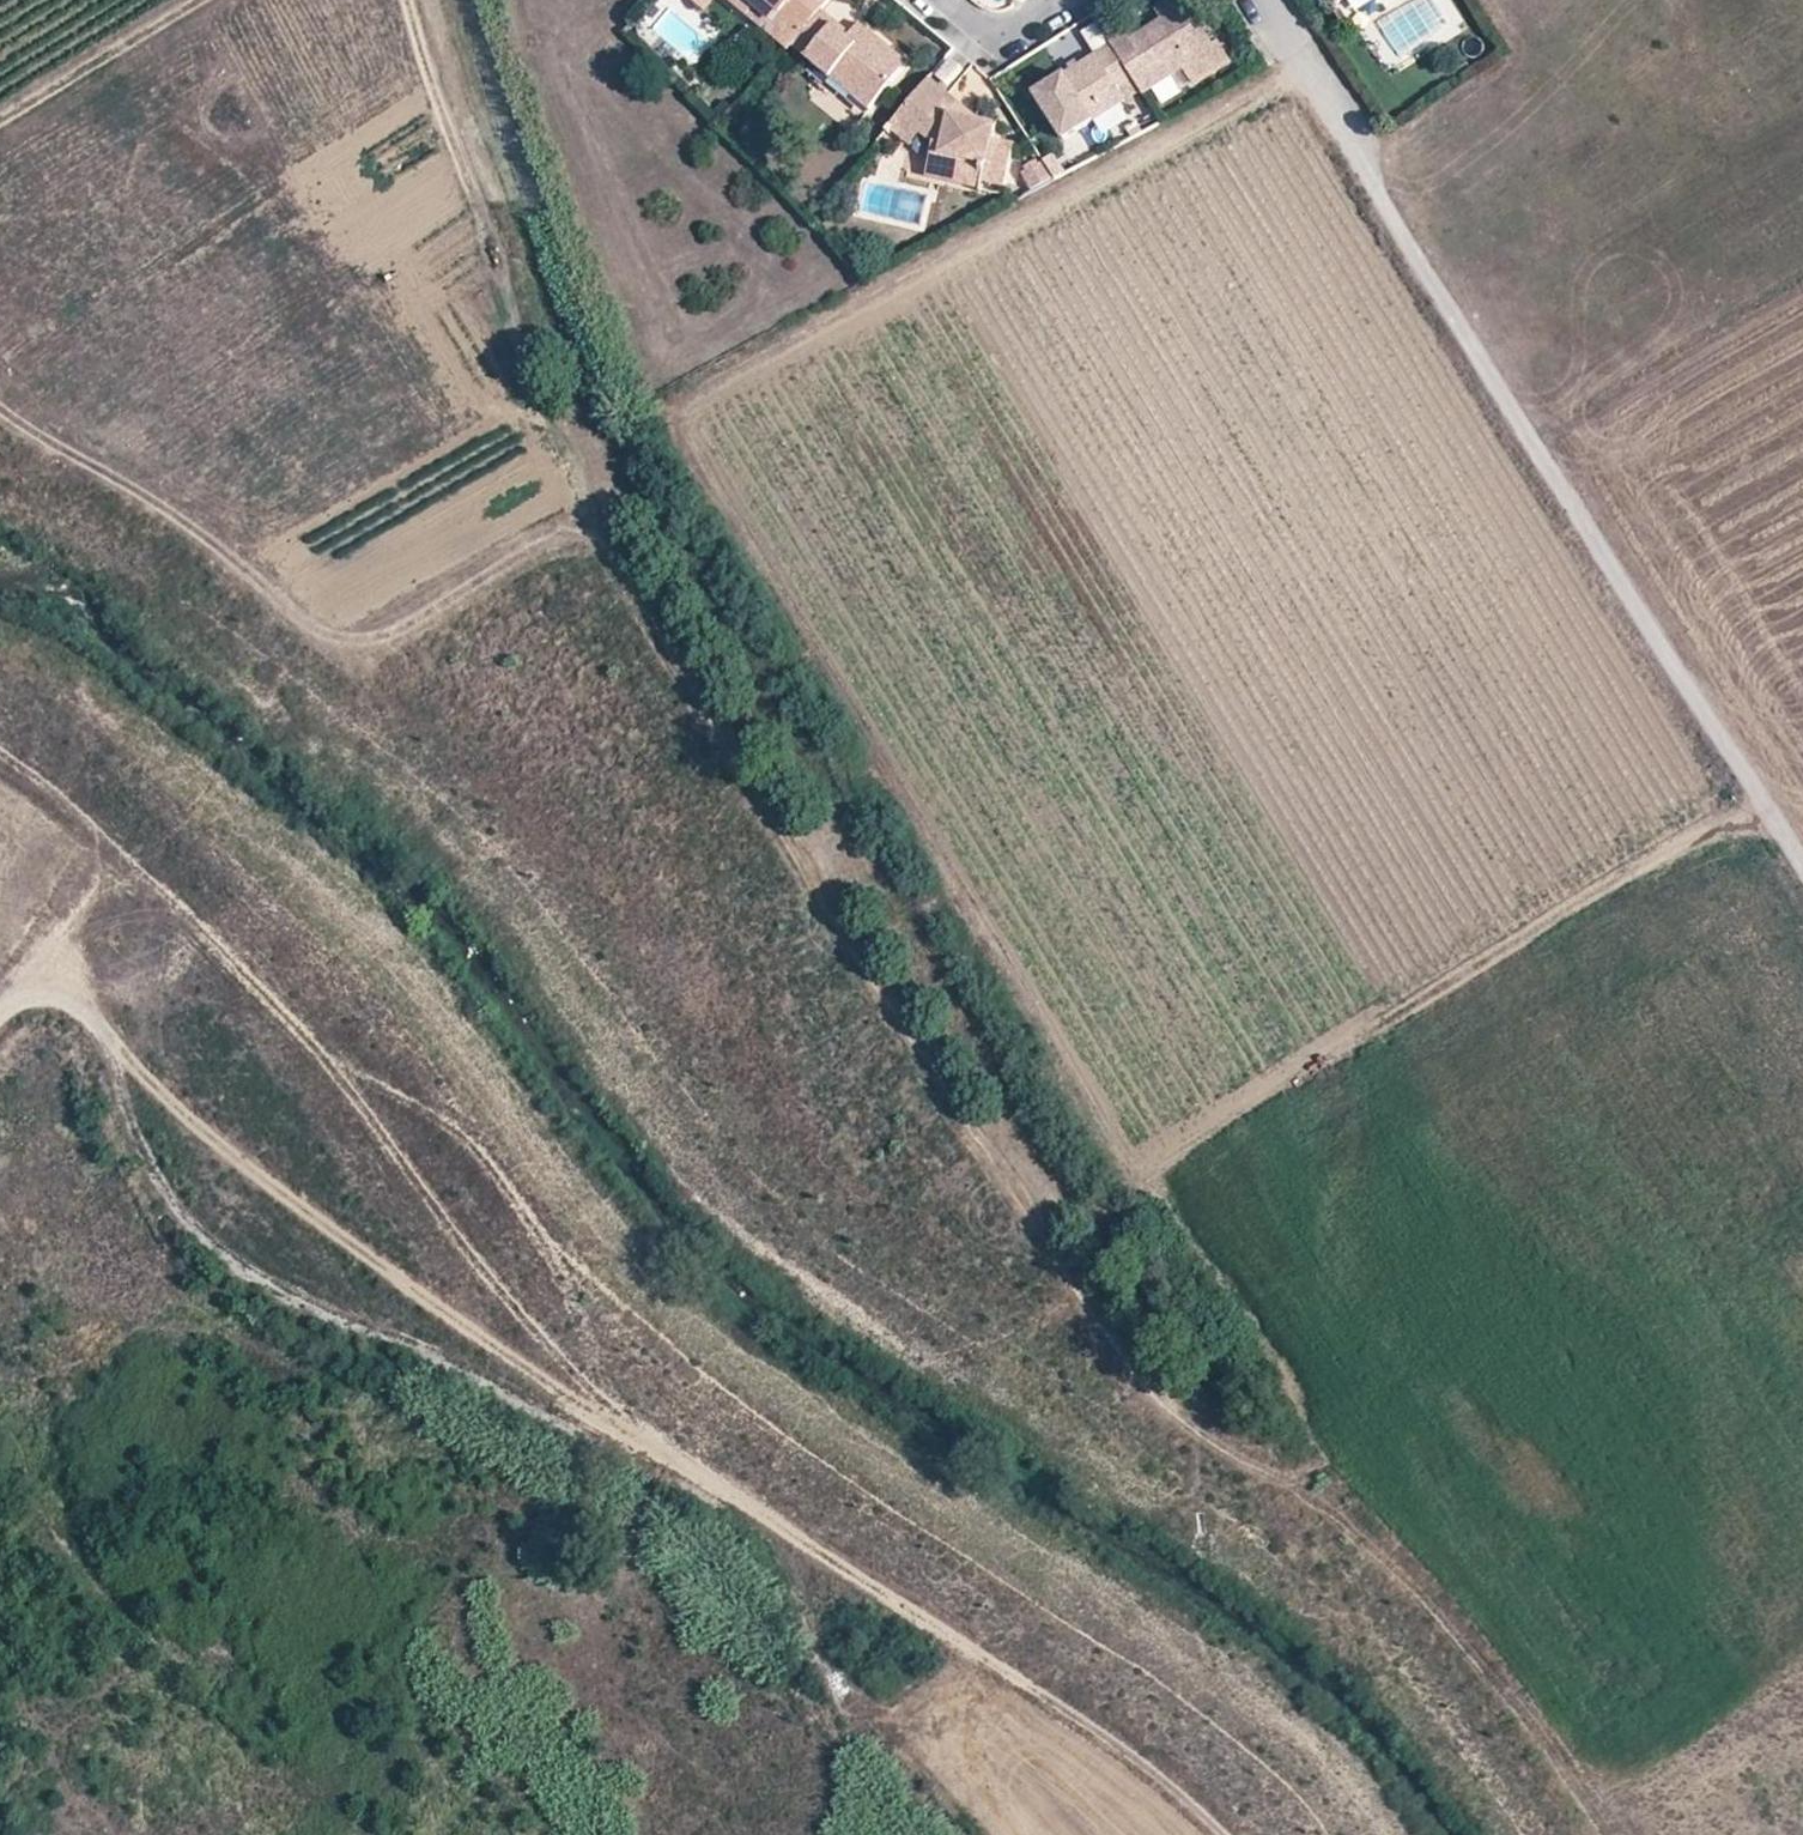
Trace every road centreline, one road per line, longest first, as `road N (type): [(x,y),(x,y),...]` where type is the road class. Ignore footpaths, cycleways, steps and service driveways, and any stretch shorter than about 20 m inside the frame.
road 1 (track): [(960,1834),(840,1691),(785,1572),(733,1514),(648,1458),(505,1387),(252,1277),(186,1217),(136,1139),(103,1038),(74,997),(27,995),(0,1007)]
road 2 (track): [(1291,37),(1419,267),(1802,864)]
road 3 (track): [(87,704),(41,996)]
road 4 (residential): [(1062,0),(988,38),(933,0)]

